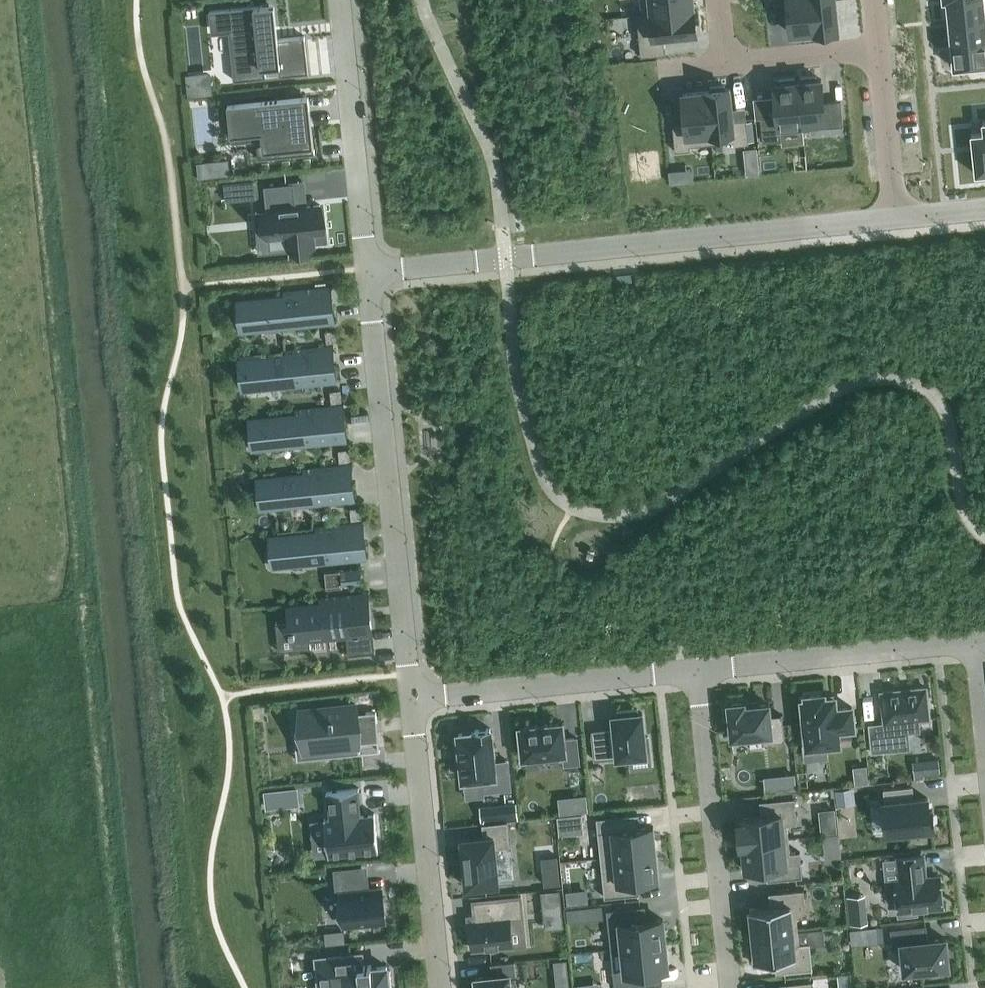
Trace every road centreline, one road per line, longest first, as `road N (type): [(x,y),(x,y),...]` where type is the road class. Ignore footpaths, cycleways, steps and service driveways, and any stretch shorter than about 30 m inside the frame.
road 1 (residential): [(367,272),(896,219)]
road 2 (residential): [(409,699),(367,272)]
road 3 (residential): [(695,670),(731,987)]
road 4 (residential): [(442,987),(409,699)]
road 5 (residential): [(695,670),(409,699)]
road 6 (residential): [(971,642),(695,670)]
road 7 (residential): [(367,272),(337,0)]
road 8 (residential): [(877,49),(896,219)]
road 9 (residential): [(725,66),(877,49)]
road 10 (residential): [(971,642),(984,770)]

